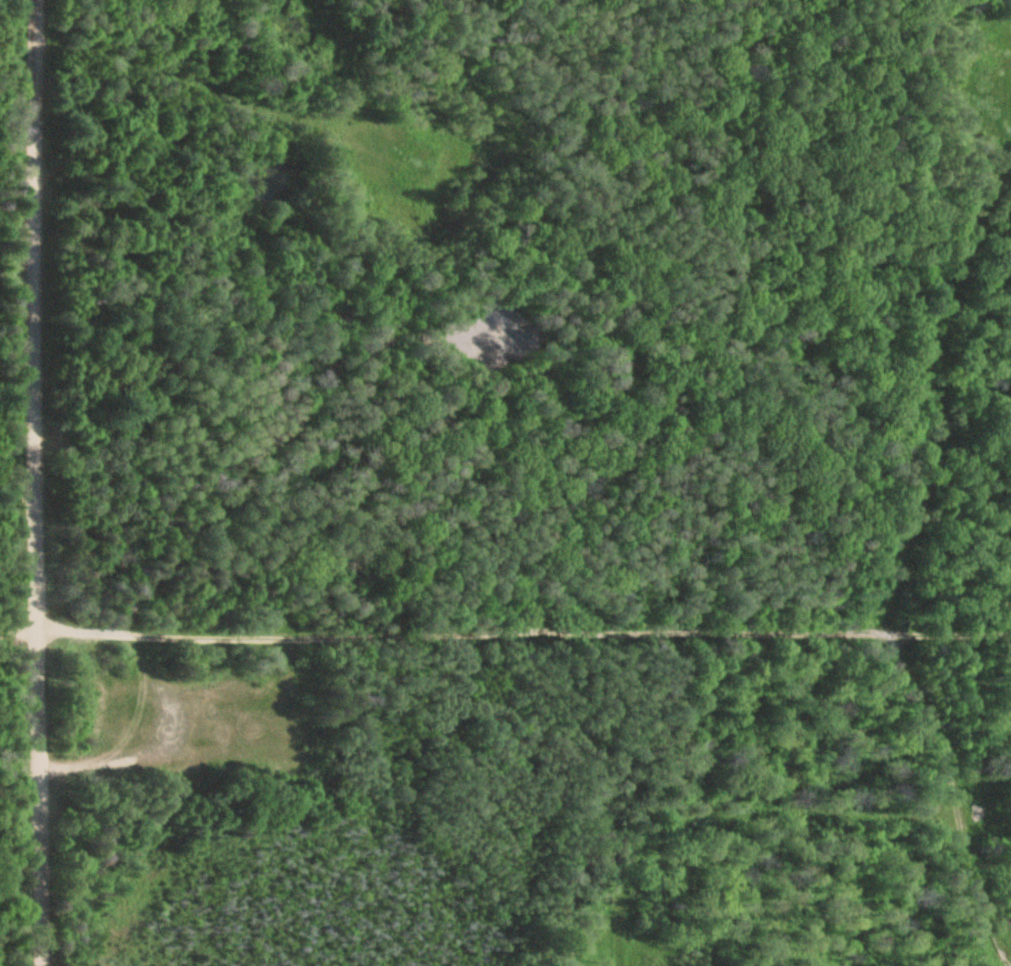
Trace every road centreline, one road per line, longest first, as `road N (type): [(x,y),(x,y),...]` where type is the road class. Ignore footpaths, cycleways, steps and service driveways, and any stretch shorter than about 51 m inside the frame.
road 1 (residential): [(1010,637),(542,627),(486,635),(39,631)]
road 2 (residential): [(40,965),(35,0)]

